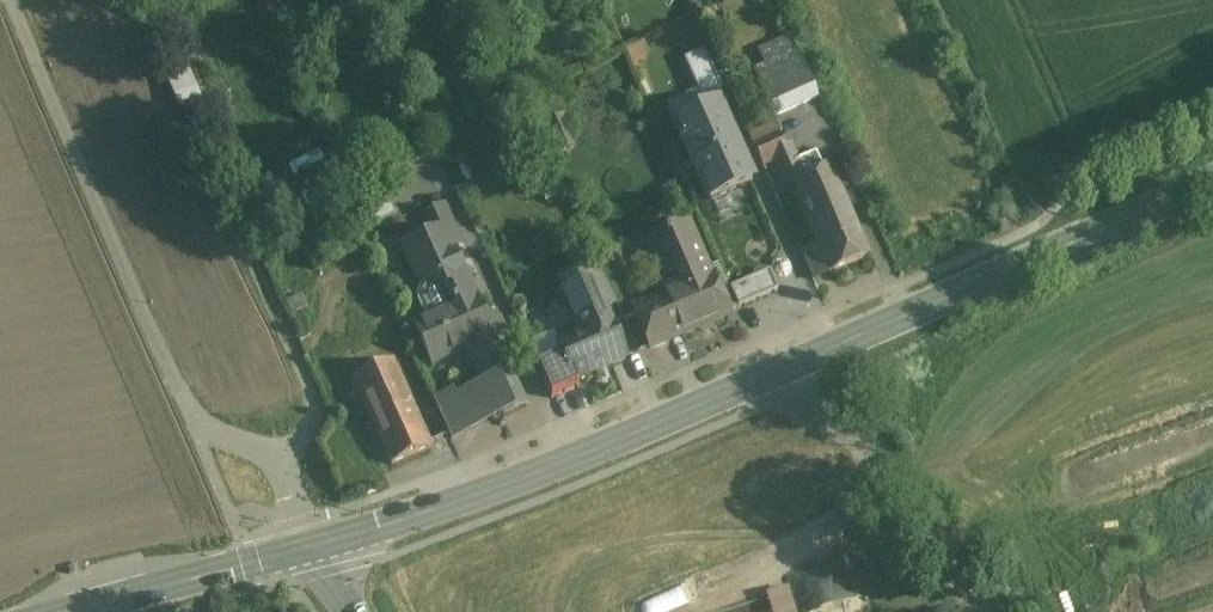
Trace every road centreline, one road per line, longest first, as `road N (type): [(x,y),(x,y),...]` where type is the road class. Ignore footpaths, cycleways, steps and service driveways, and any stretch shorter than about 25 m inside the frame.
road 1 (tertiary): [(1212,181),(568,460),(319,543)]
road 2 (residential): [(12,0),(173,377),(197,419),(283,472),(319,543)]
road 3 (tertiary): [(319,543),(58,611)]

